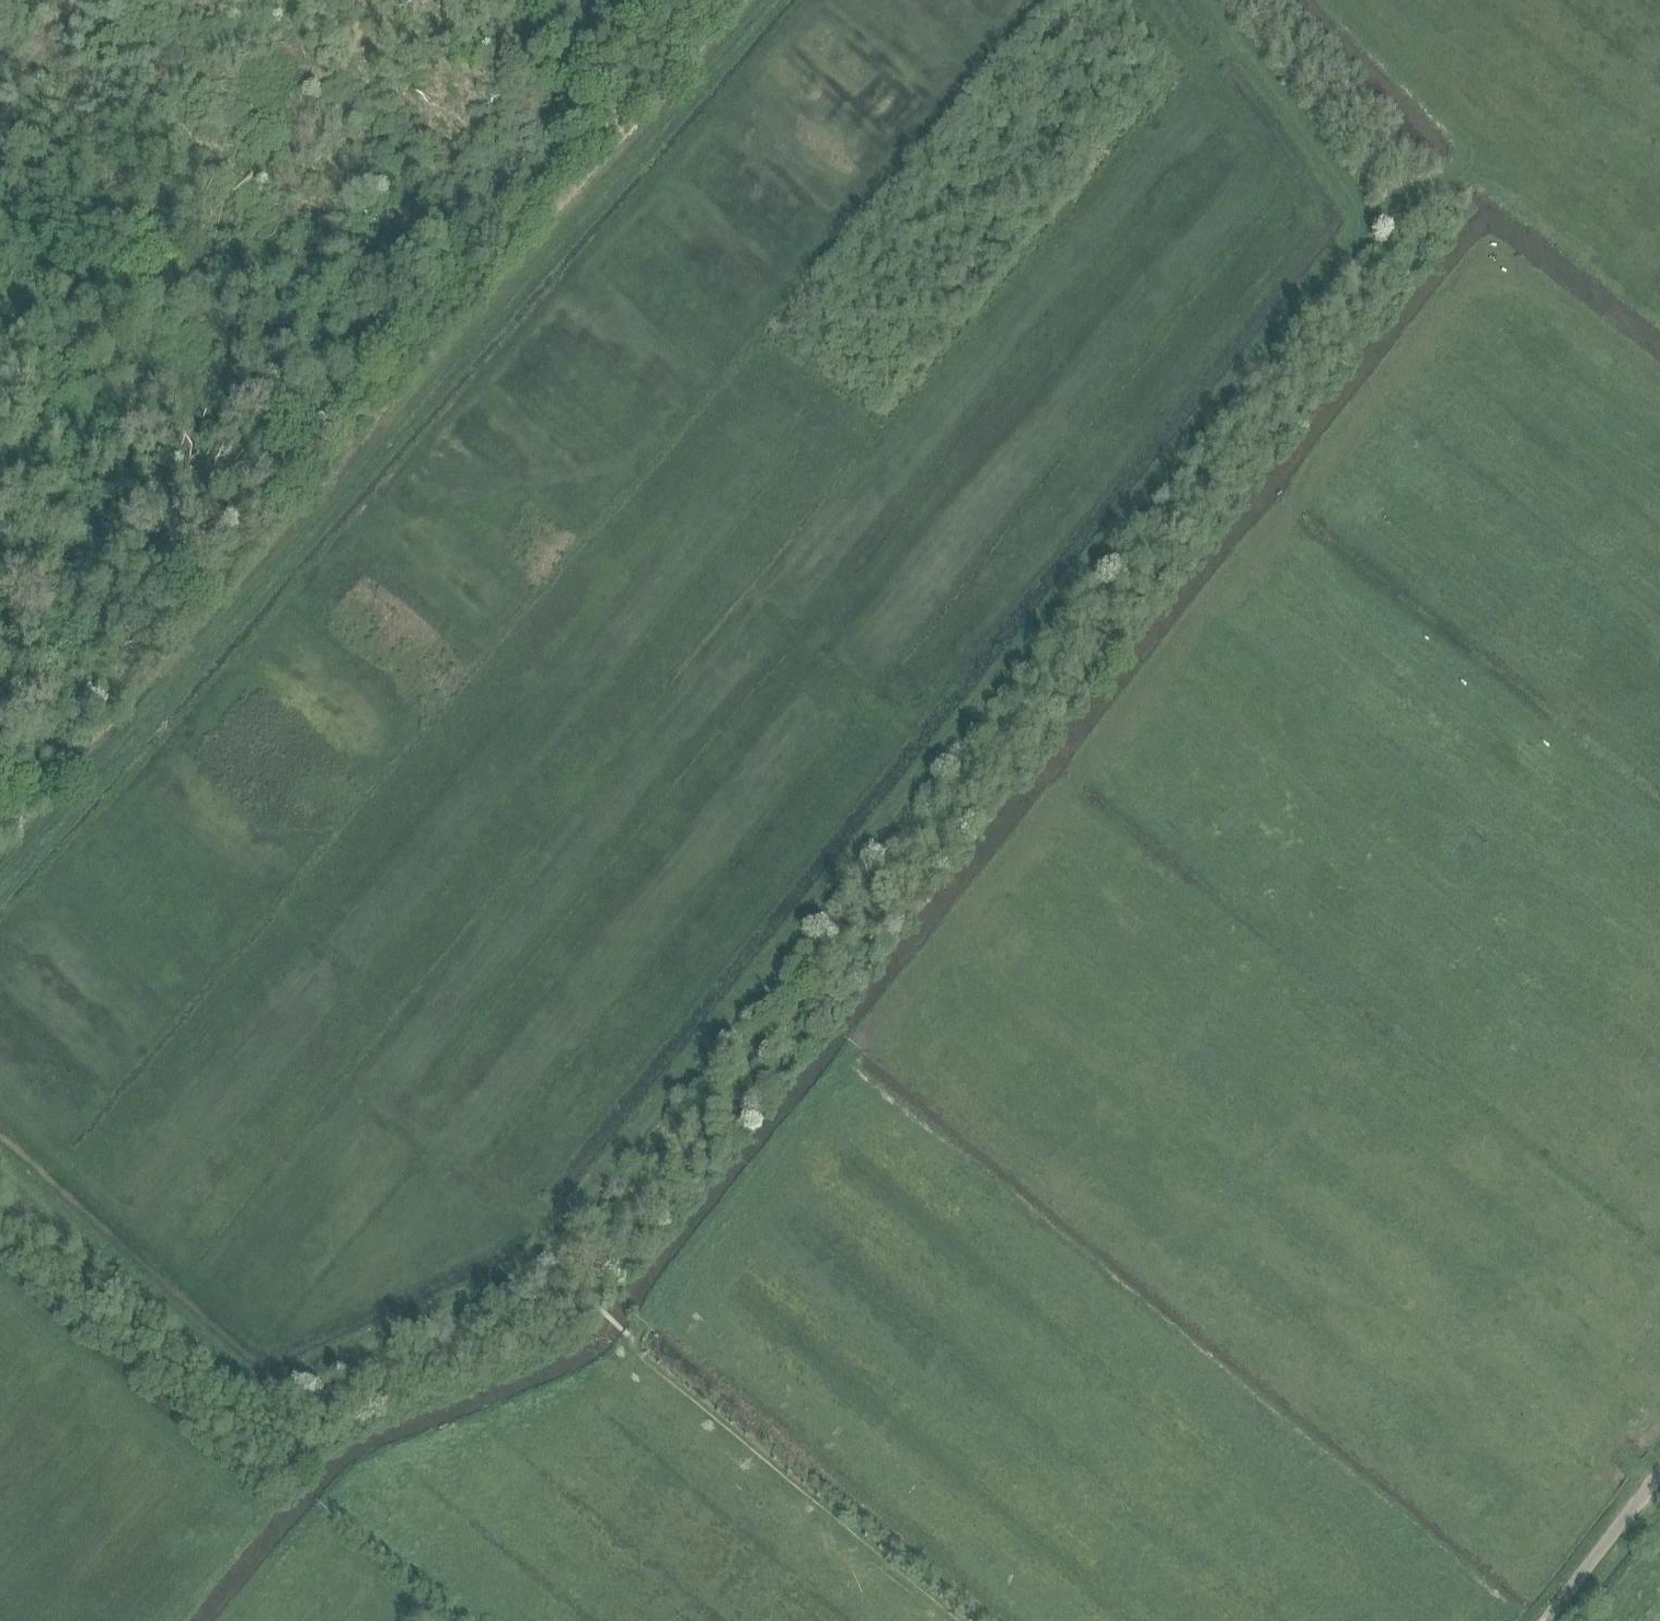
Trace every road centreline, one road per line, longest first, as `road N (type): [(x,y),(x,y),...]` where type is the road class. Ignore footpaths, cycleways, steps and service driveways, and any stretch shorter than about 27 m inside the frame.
road 1 (unclassified): [(1555,1620),(1659,1492)]

